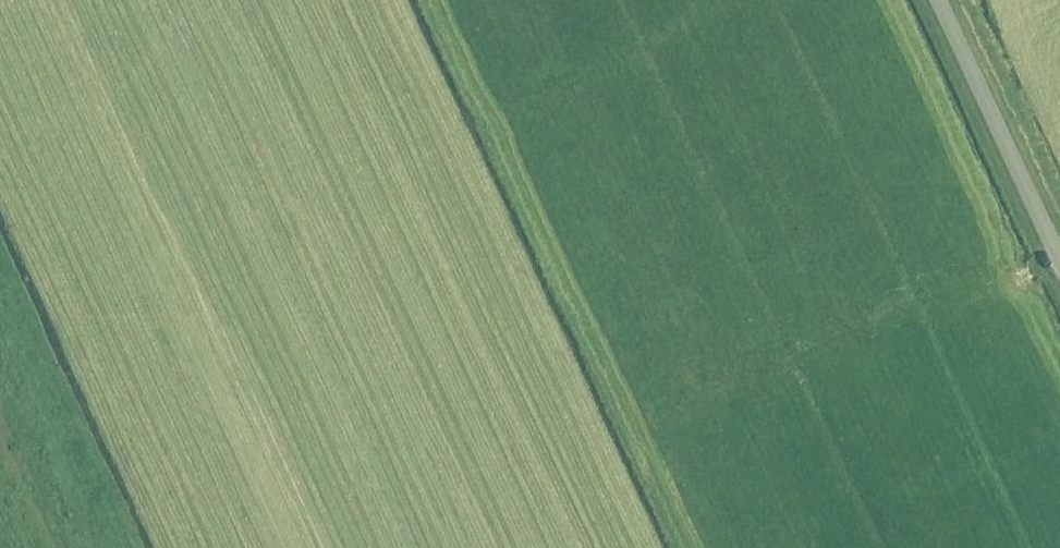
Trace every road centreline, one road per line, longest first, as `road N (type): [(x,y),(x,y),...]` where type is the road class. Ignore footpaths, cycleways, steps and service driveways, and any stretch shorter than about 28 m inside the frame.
road 1 (unclassified): [(1059,265),(937,0)]

